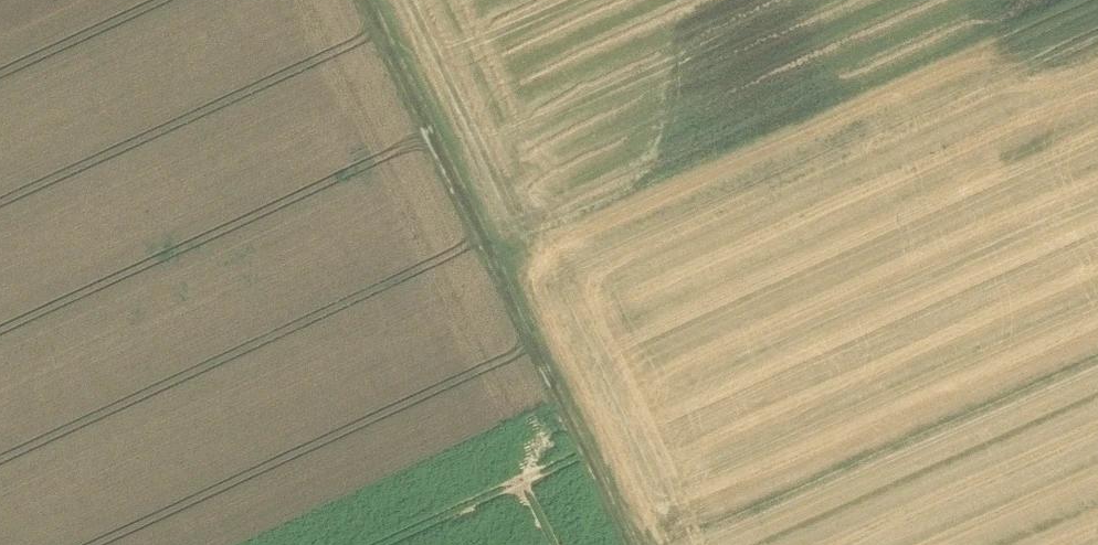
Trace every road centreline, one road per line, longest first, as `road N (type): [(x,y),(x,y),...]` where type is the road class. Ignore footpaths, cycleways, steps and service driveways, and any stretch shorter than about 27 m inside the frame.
road 1 (track): [(373,0),(640,544)]

